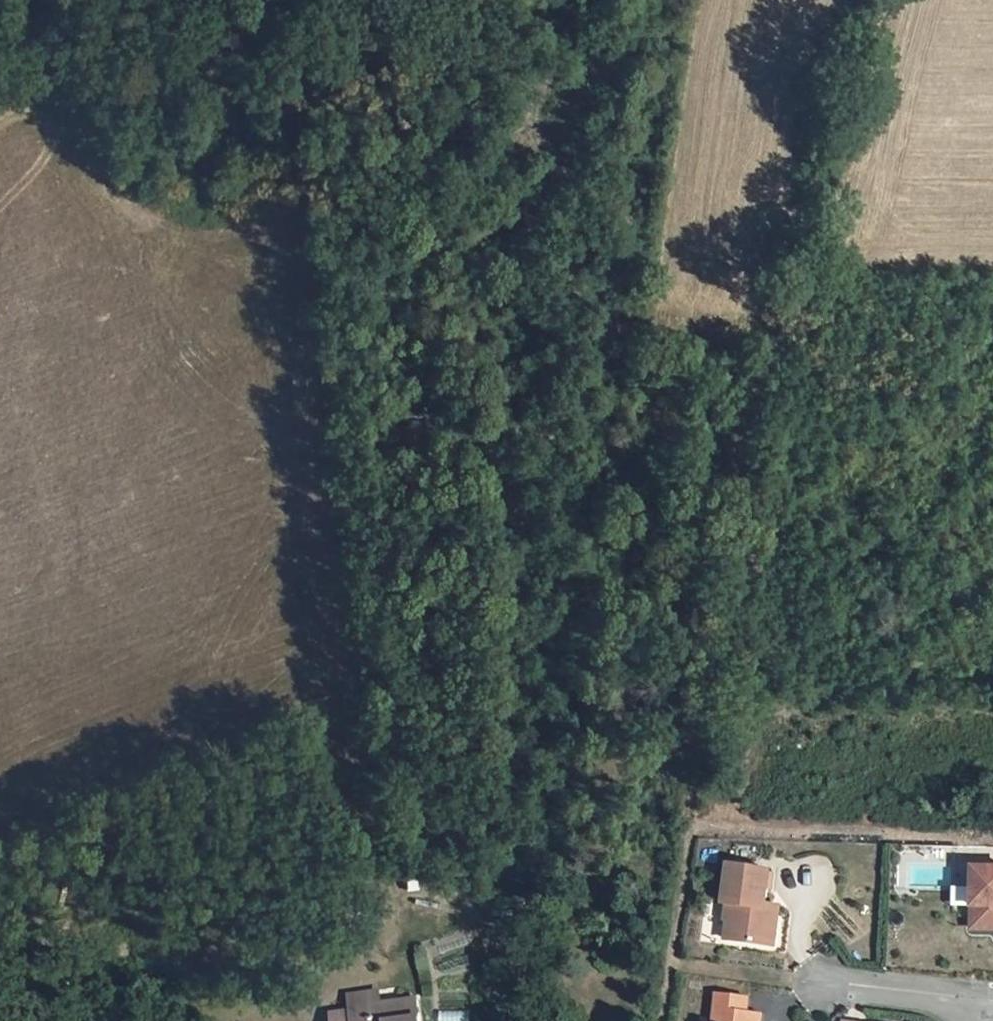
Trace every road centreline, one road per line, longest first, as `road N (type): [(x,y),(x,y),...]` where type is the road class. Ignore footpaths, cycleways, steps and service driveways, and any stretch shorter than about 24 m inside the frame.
road 1 (residential): [(831,979),(980,999)]

